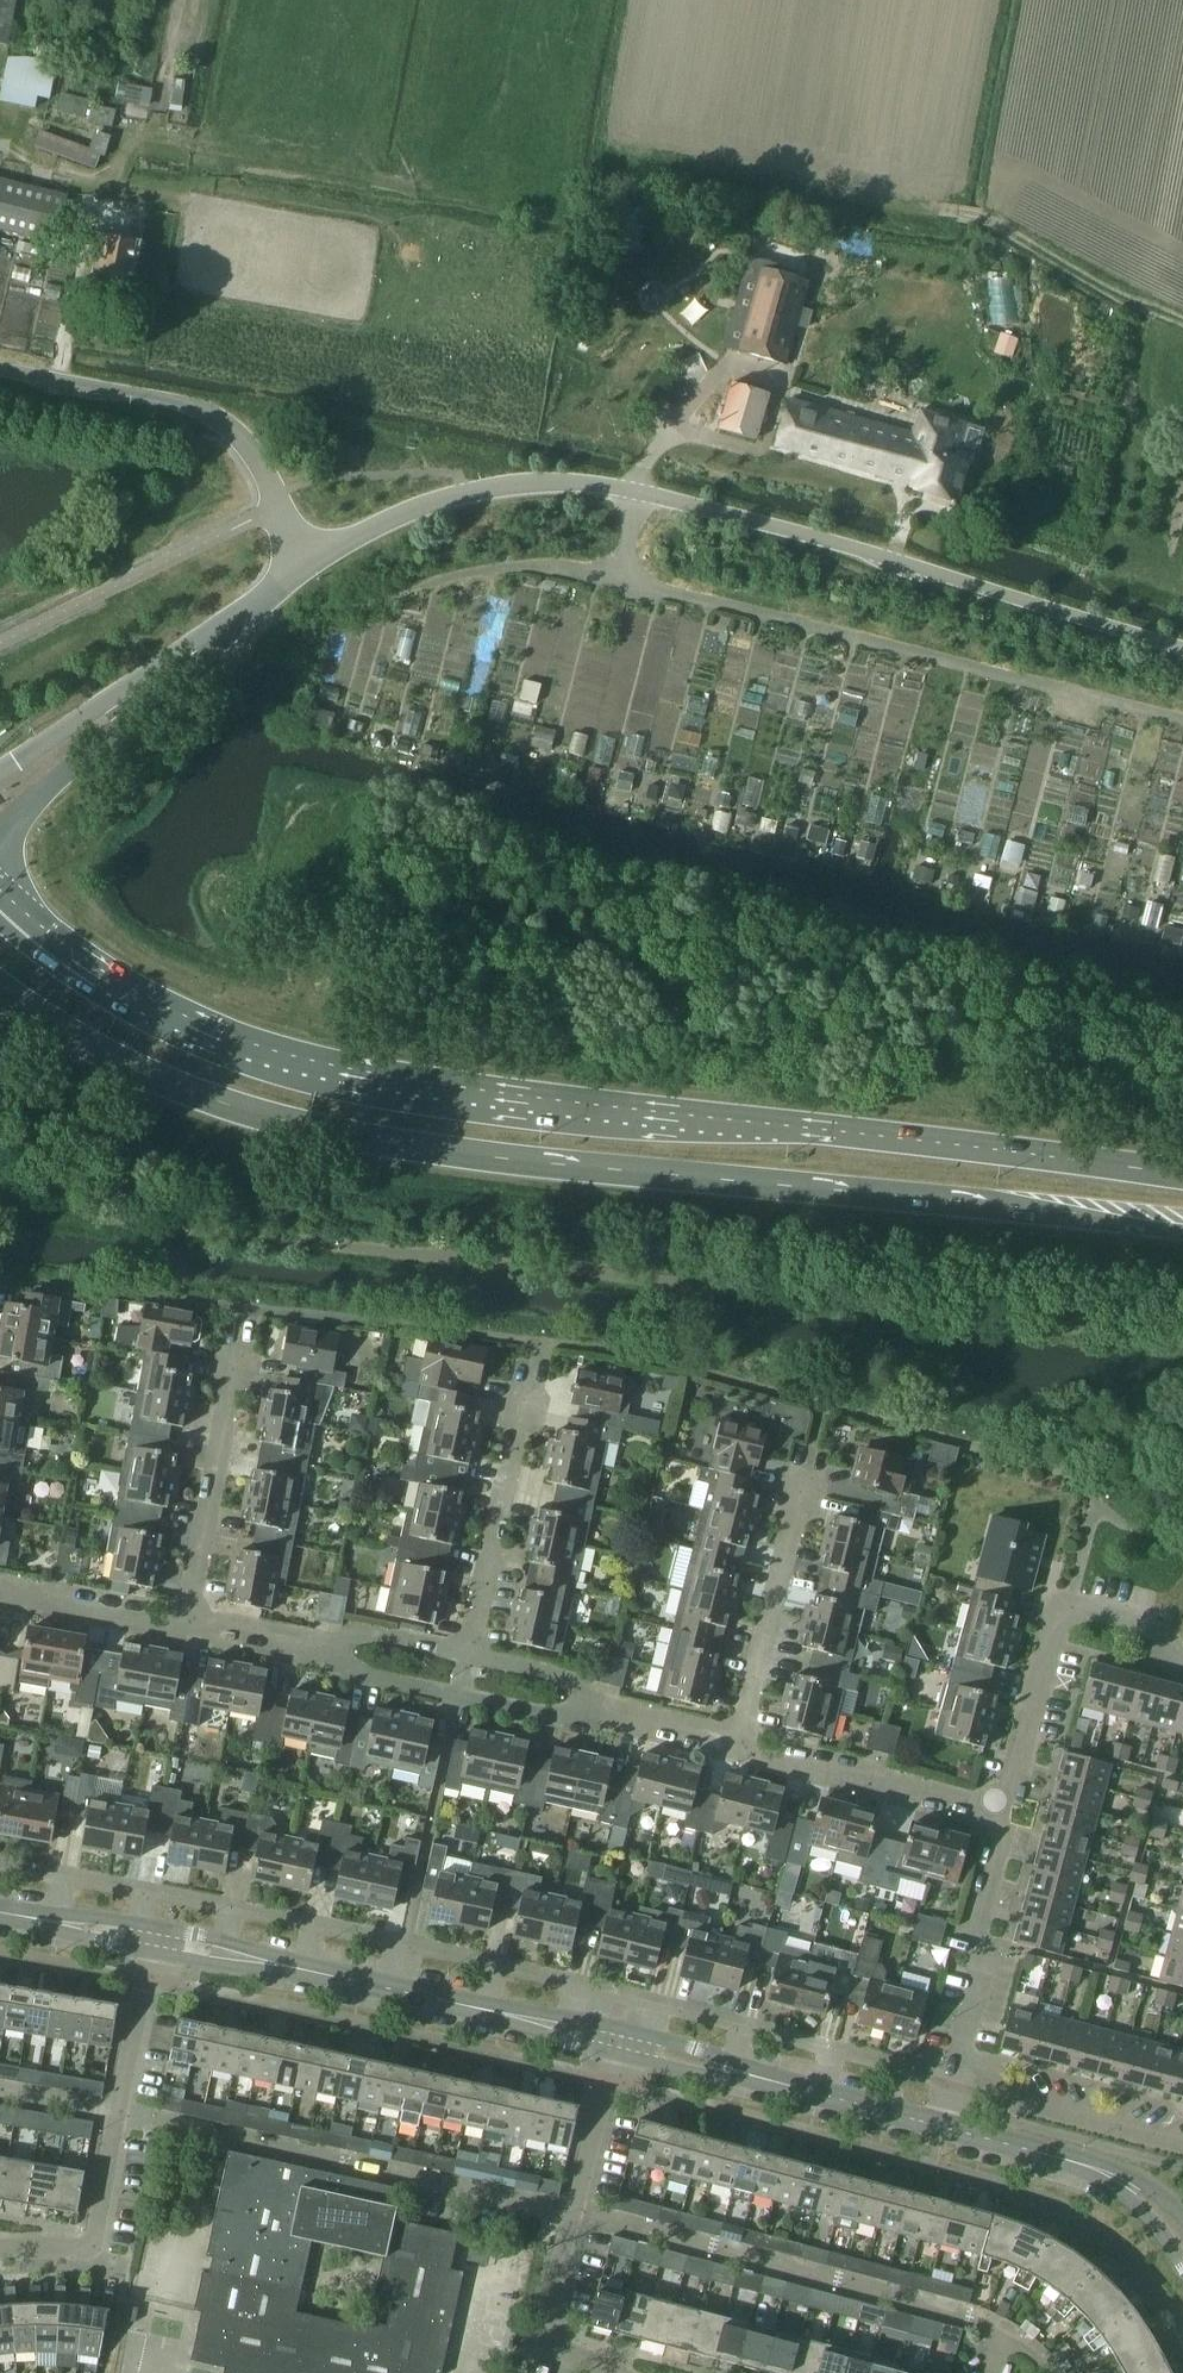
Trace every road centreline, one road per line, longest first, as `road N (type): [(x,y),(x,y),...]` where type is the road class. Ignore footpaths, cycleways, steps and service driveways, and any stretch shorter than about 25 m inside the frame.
road 1 (primary): [(1182,1177),(806,1128),(632,1117),(355,1077),(249,1053),(136,1001),(59,949),(0,893)]
road 2 (primary): [(0,988),(63,1031),(170,1084),(341,1134),(494,1158),(1182,1232)]
road 3 (track): [(645,151),(1014,219),(1083,294),(1182,333)]
road 4 (unclassified): [(1182,651),(629,490)]
road 5 (residential): [(123,2115),(574,2213)]
road 6 (residential): [(574,2213),(1000,2326)]
road 7 (unclassified): [(316,560),(246,436),(192,406),(0,371)]
road 8 (residential): [(998,1805),(1049,1620),(1070,1602),(1150,1622),(1165,1646),(1182,1651)]
road 9 (residential): [(739,1739),(823,1405)]
road 10 (residential): [(468,1654),(538,1340)]
road 11 (residential): [(194,1620),(248,1309)]
road 12 (residential): [(332,1643),(371,1678),(530,1712),(596,1706)]
road 13 (unclassified): [(0,837),(200,647)]
road 14 (residential): [(998,1805),(739,1739)]
road 15 (residential): [(956,2060),(1006,1838),(998,1805)]
road 16 (tertiary): [(509,2017),(258,1960)]
road 17 (residential): [(1182,2143),(1026,2109),(995,2070),(956,2060)]
road 18 (unclassified): [(200,647),(0,770)]
road 19 (residential): [(0,2249),(86,2249),(98,2240),(123,2115)]
road 20 (residential): [(612,2372),(555,2347),(546,2332),(574,2213)]
road 21 (tertiary): [(938,2127),(748,2075)]
road 22 (residential): [(194,1620),(0,1588)]
road 23 (unclassified): [(316,560),(409,511),(481,490)]
road 24 (residential): [(574,2213),(617,2052)]
road 25 (tertiary): [(1097,2168),(938,2127)]
road 26 (unclassified): [(629,490),(532,482),(481,490)]
road 27 (residential): [(739,1739),(596,1706)]
road 28 (unclassified): [(200,647),(316,560)]
road 29 (residential): [(123,2115),(153,1975)]
road 30 (residential): [(596,1706),(541,1670),(468,1654)]
road 31 (residential): [(332,1643),(194,1620)]
road 32 (residential): [(468,1654),(379,1634),(332,1643)]
road 33 (tertiary): [(748,2075),(695,2048),(623,2030)]
road 34 (tertiary): [(617,2052),(748,2075)]
road 35 (tertiary): [(1097,2168),(1156,2226),(1182,2267)]
road 36 (residential): [(0,2092),(123,2115)]
road 37 (tertiary): [(39,1919),(157,1951)]
road 38 (tertiary): [(161,1925),(39,1919)]

